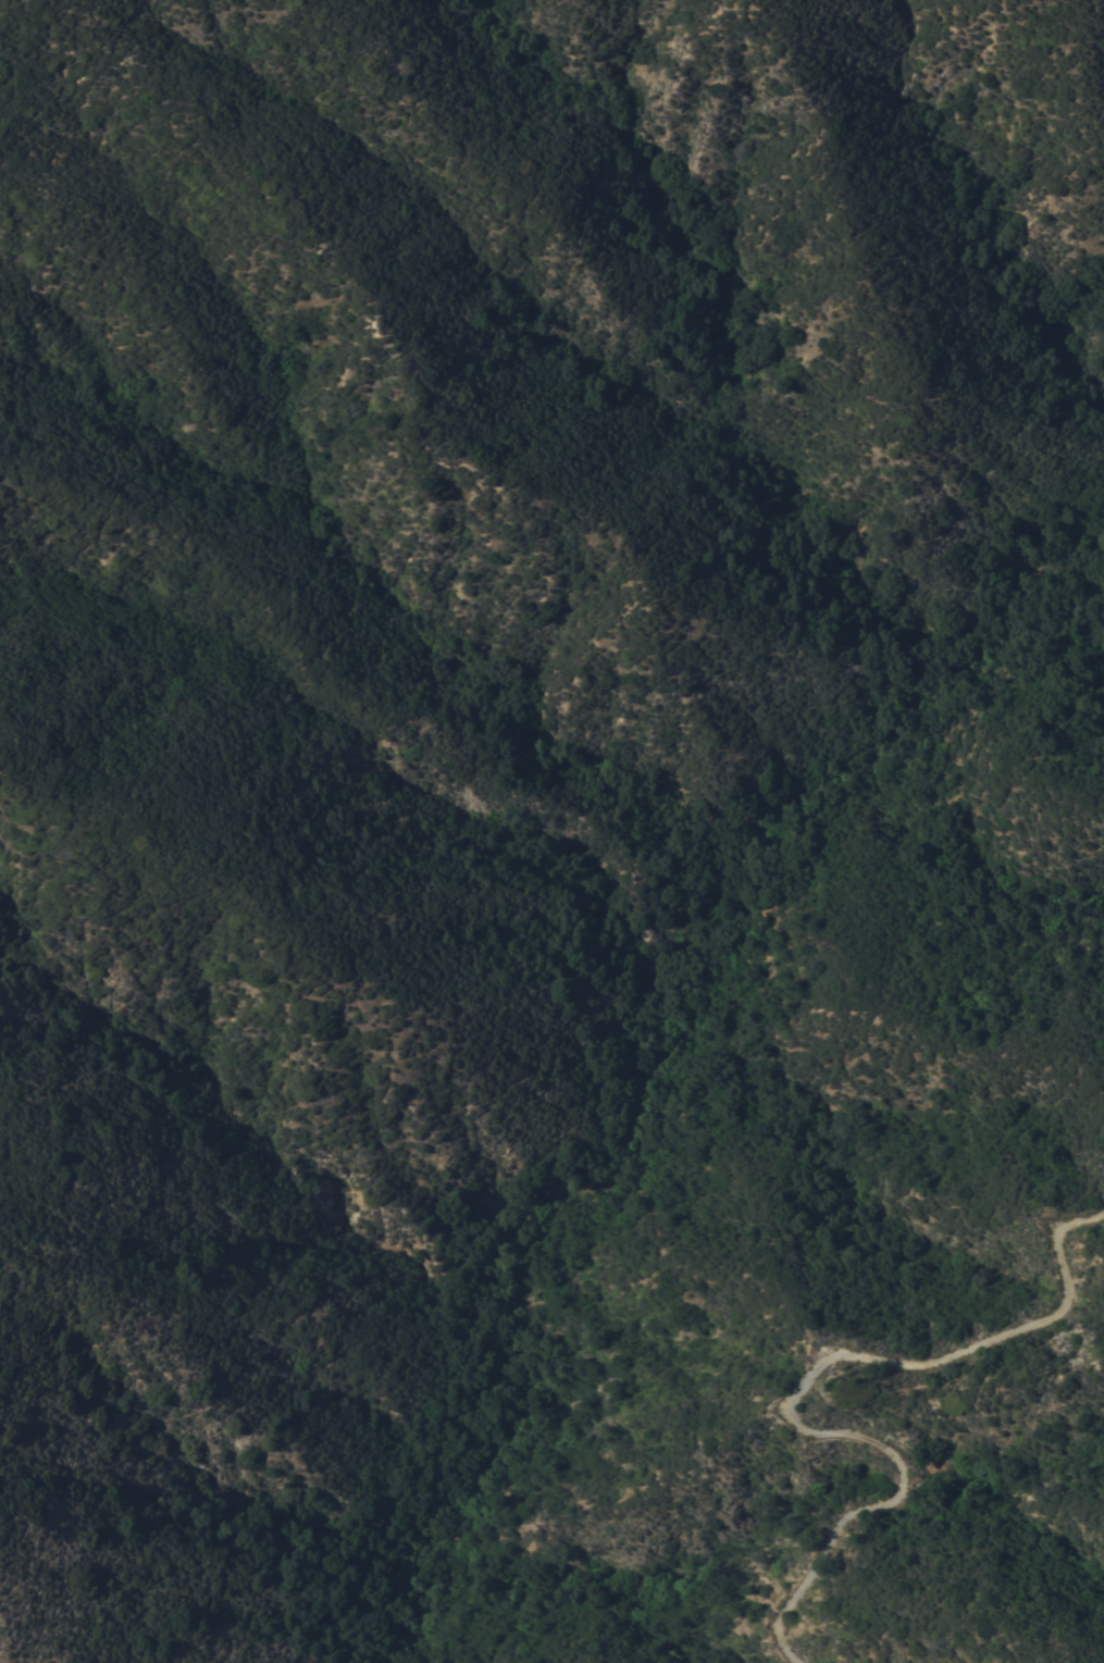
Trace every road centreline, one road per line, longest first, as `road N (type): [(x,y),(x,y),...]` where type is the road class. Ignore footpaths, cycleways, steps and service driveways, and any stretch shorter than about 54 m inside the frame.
road 1 (track): [(828,1662),(840,1598),(859,1571),(902,1554),(902,1535),(889,1496),(830,1461),(817,1441),(820,1422),(843,1401),(911,1401),(998,1378),(1038,1354),(1083,1264),(1103,1254)]

